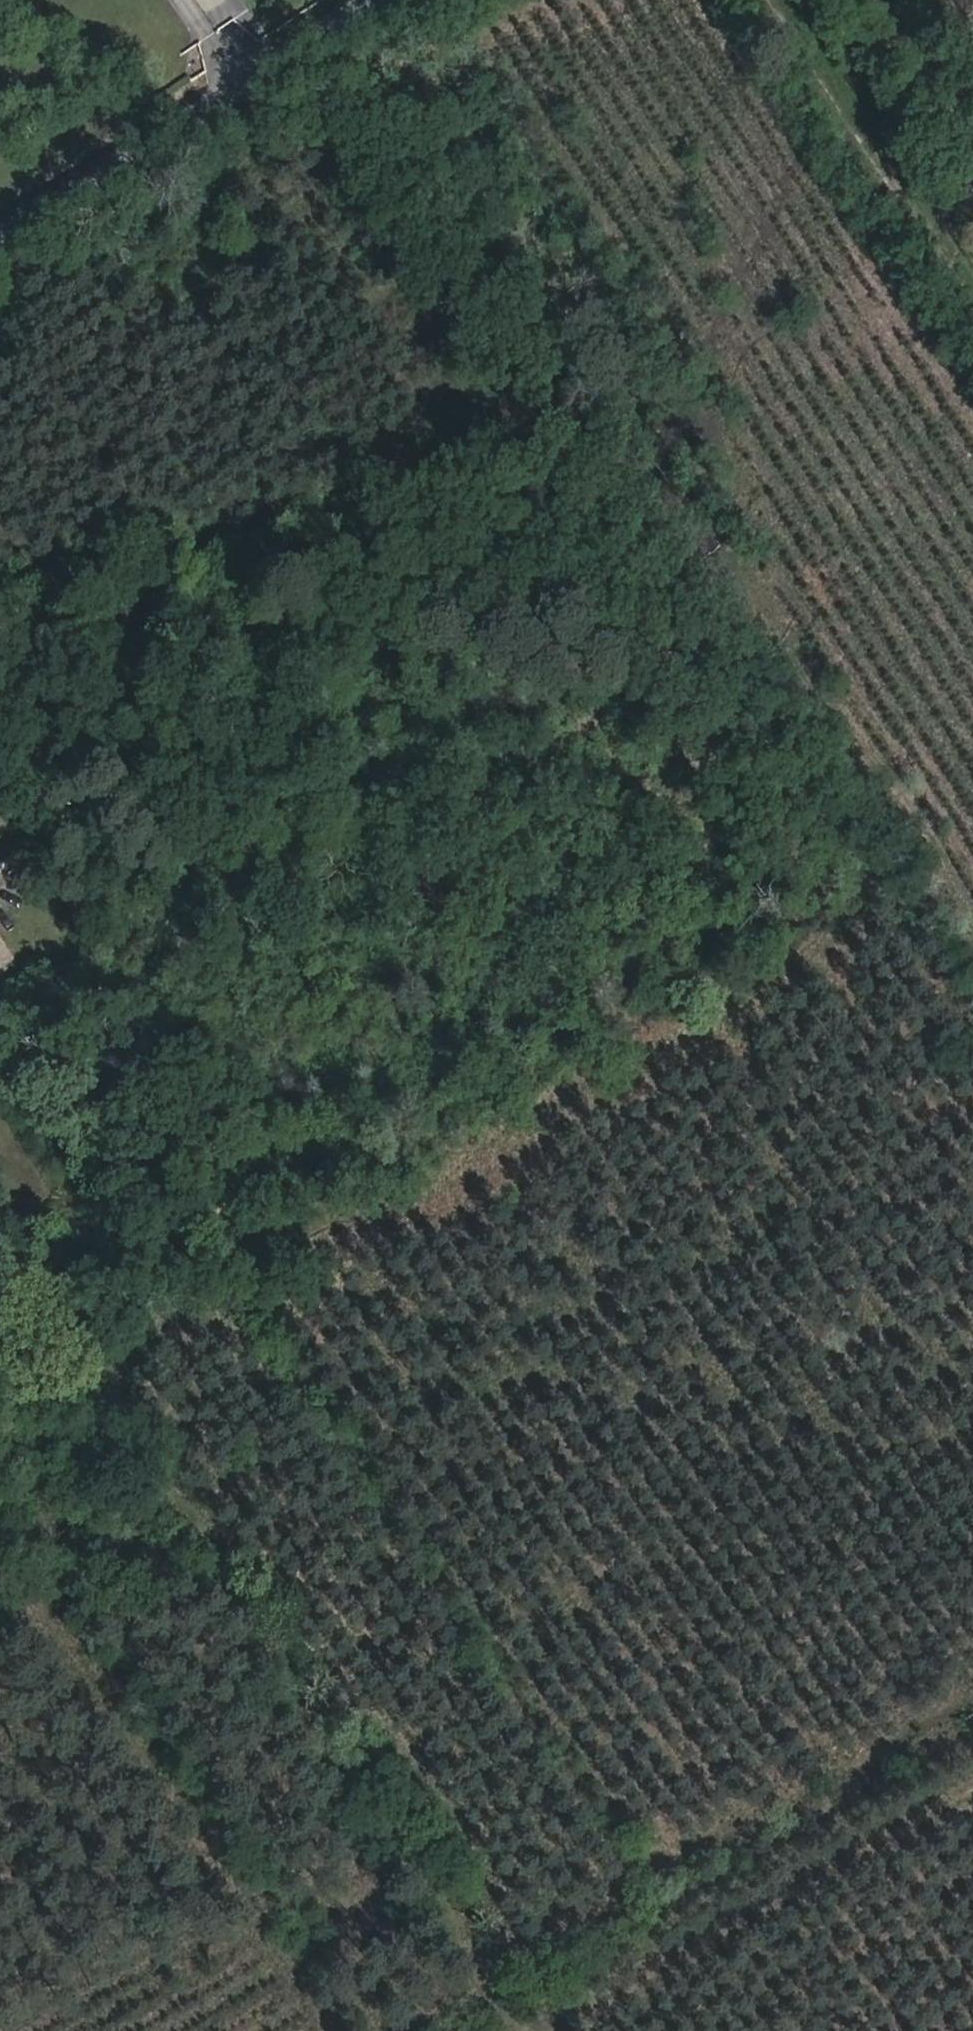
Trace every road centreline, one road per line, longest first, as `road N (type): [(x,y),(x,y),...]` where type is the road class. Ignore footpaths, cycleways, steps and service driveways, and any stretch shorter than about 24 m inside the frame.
road 1 (track): [(524,2030),(223,1592),(202,1537),(0,1257)]
road 2 (tertiary): [(376,0),(0,240)]
road 3 (track): [(972,286),(823,46),(784,0)]

